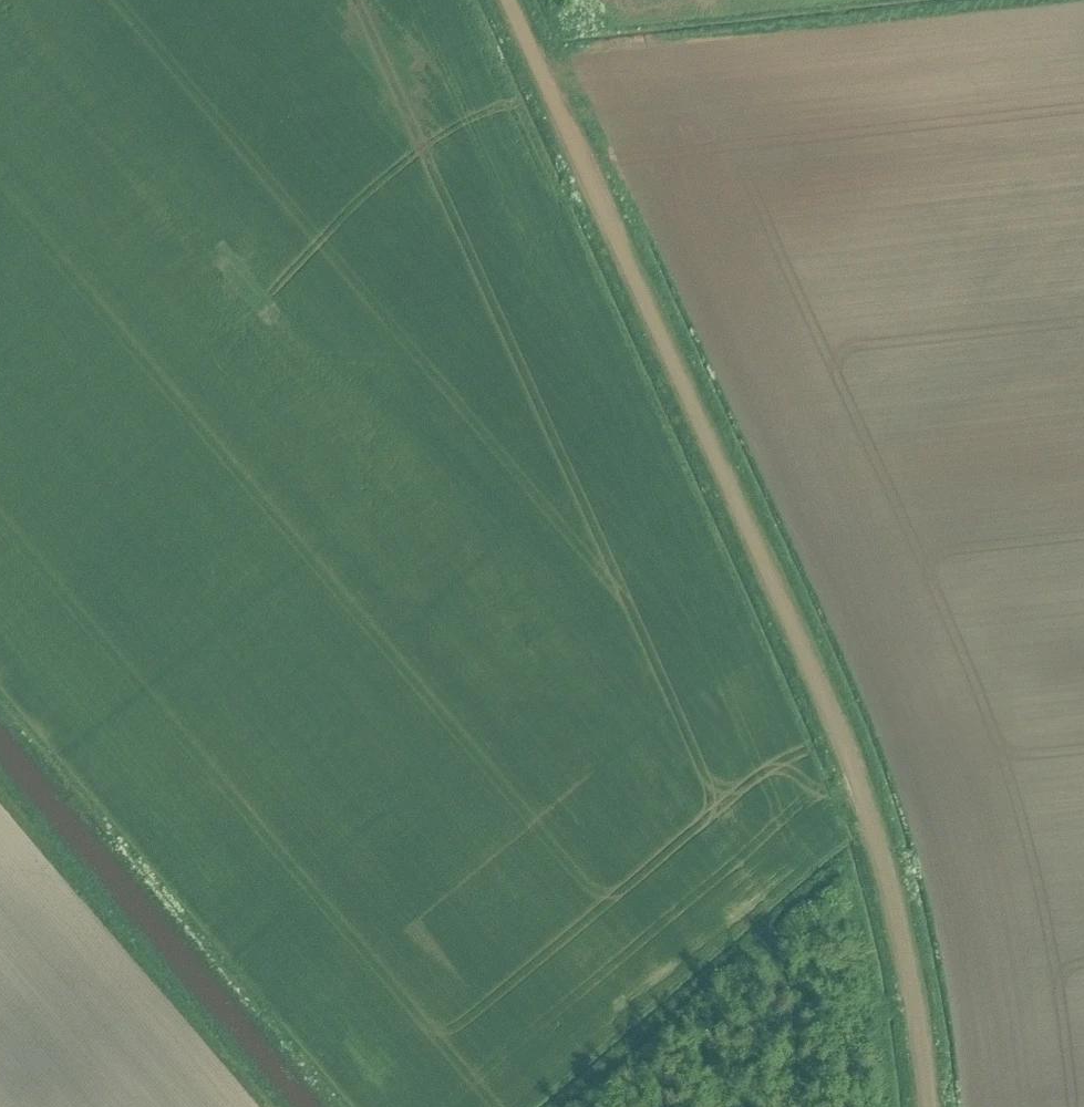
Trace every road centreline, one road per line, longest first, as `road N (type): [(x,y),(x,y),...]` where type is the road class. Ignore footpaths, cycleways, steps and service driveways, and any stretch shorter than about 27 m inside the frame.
road 1 (unclassified): [(928,1106),(902,948),(832,721),(508,0)]
road 2 (track): [(339,1106),(0,709)]

